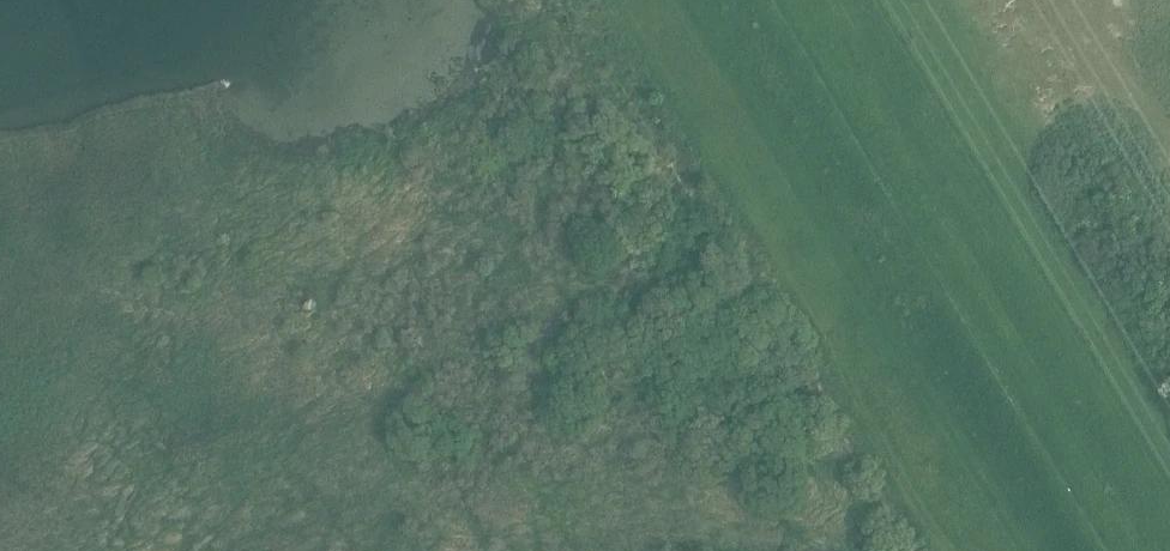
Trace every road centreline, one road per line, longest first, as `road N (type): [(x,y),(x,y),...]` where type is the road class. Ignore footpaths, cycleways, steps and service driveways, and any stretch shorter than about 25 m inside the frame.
road 1 (track): [(767,0),(1097,550)]

